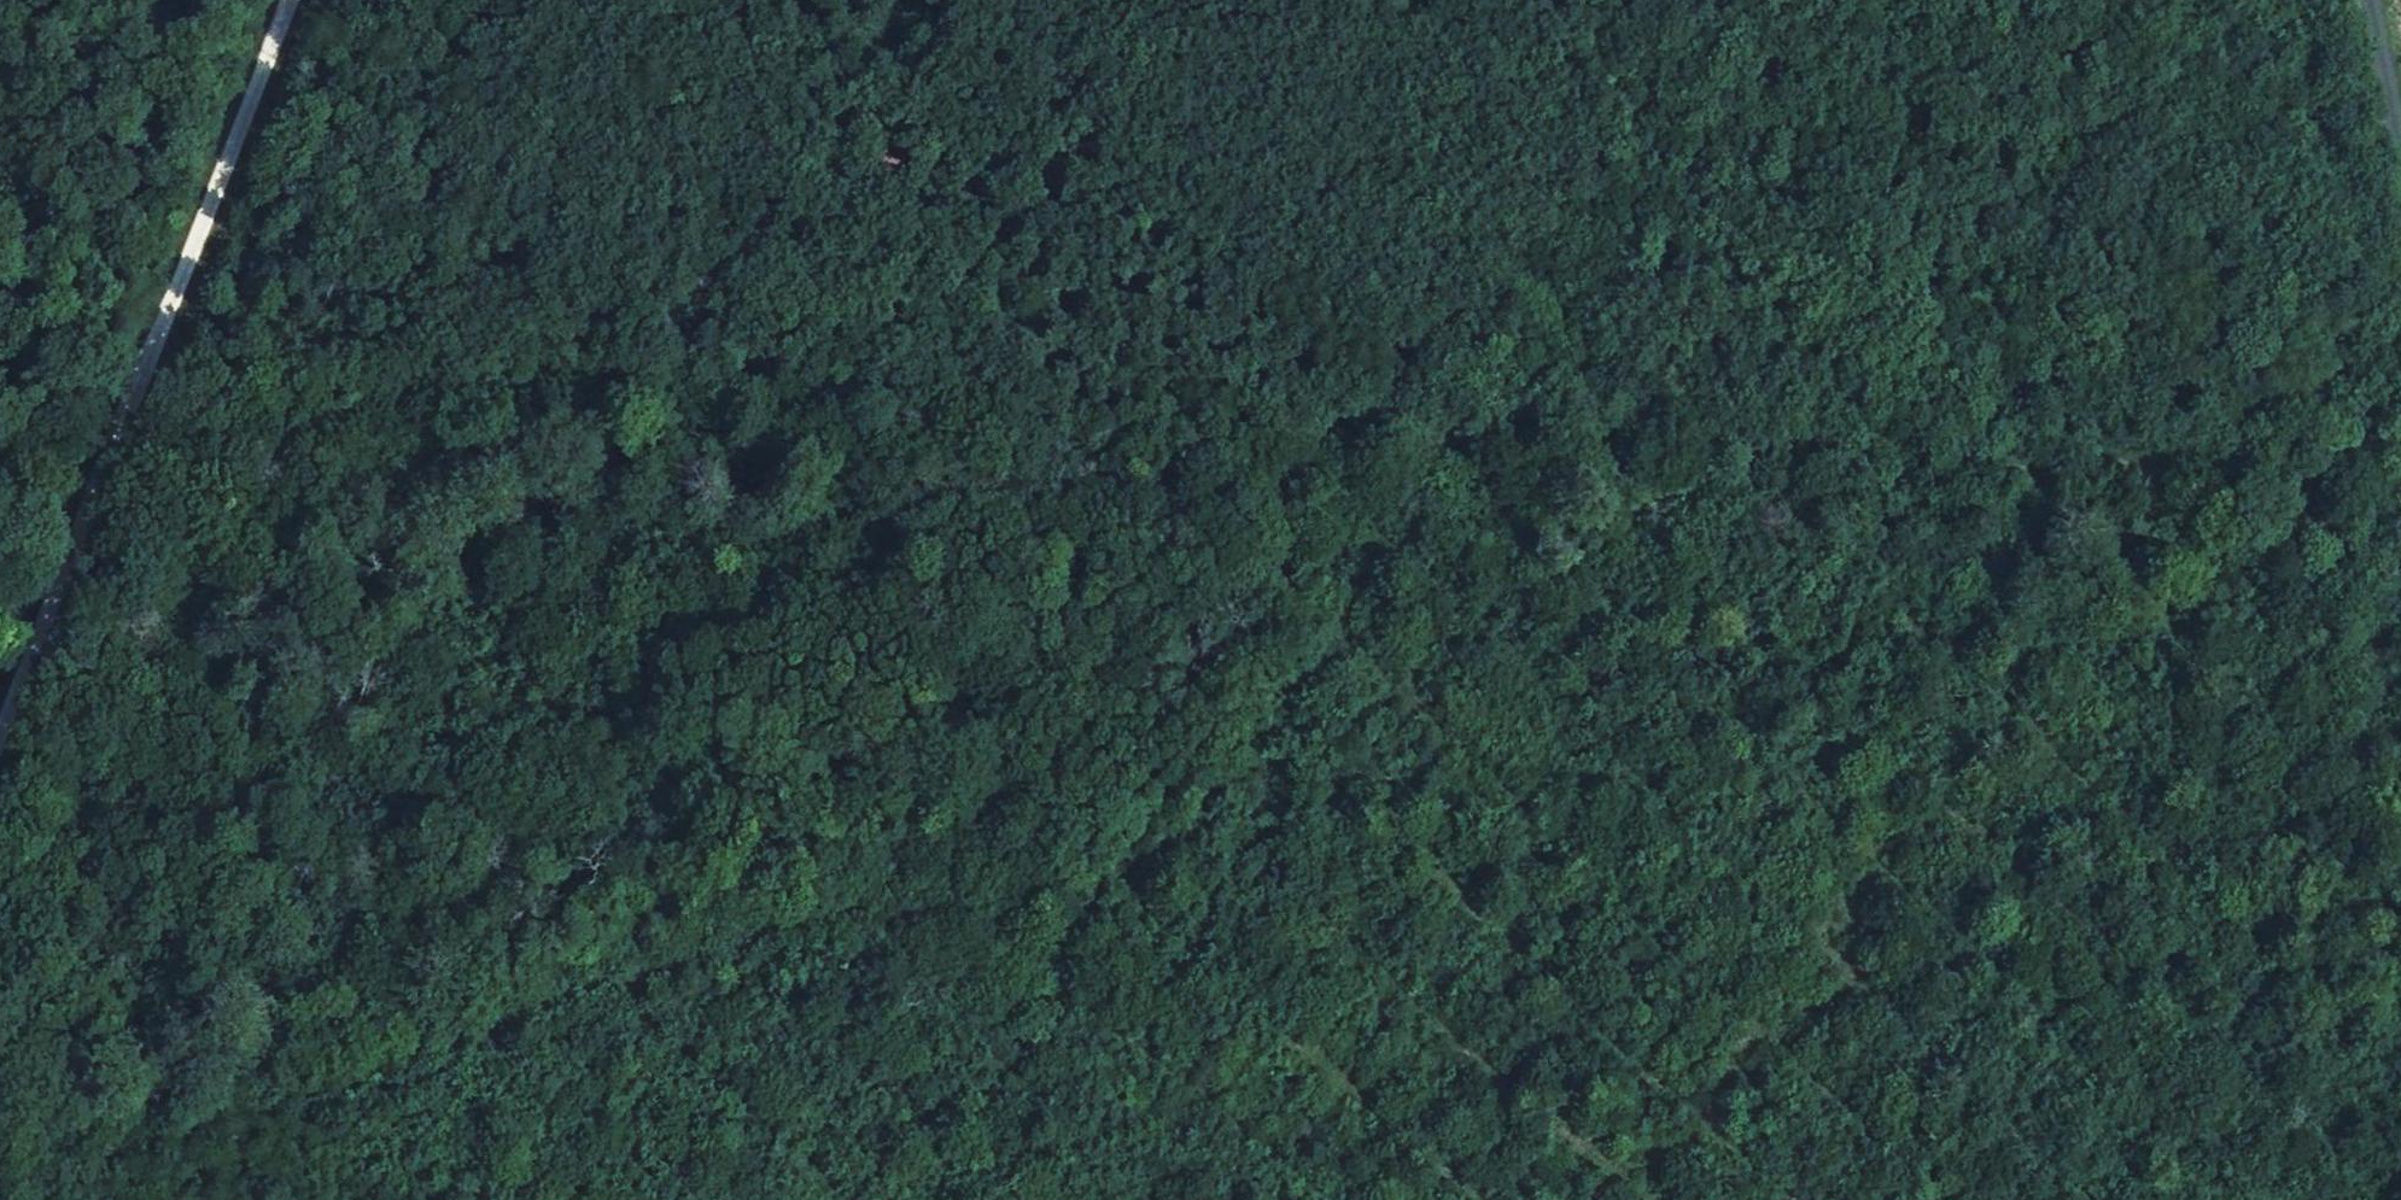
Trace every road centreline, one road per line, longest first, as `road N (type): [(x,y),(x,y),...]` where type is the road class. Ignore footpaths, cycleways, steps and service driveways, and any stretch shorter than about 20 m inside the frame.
road 1 (track): [(142,397),(295,0)]
road 2 (track): [(0,765),(142,397)]
road 3 (unclassified): [(2373,0),(2400,143)]

